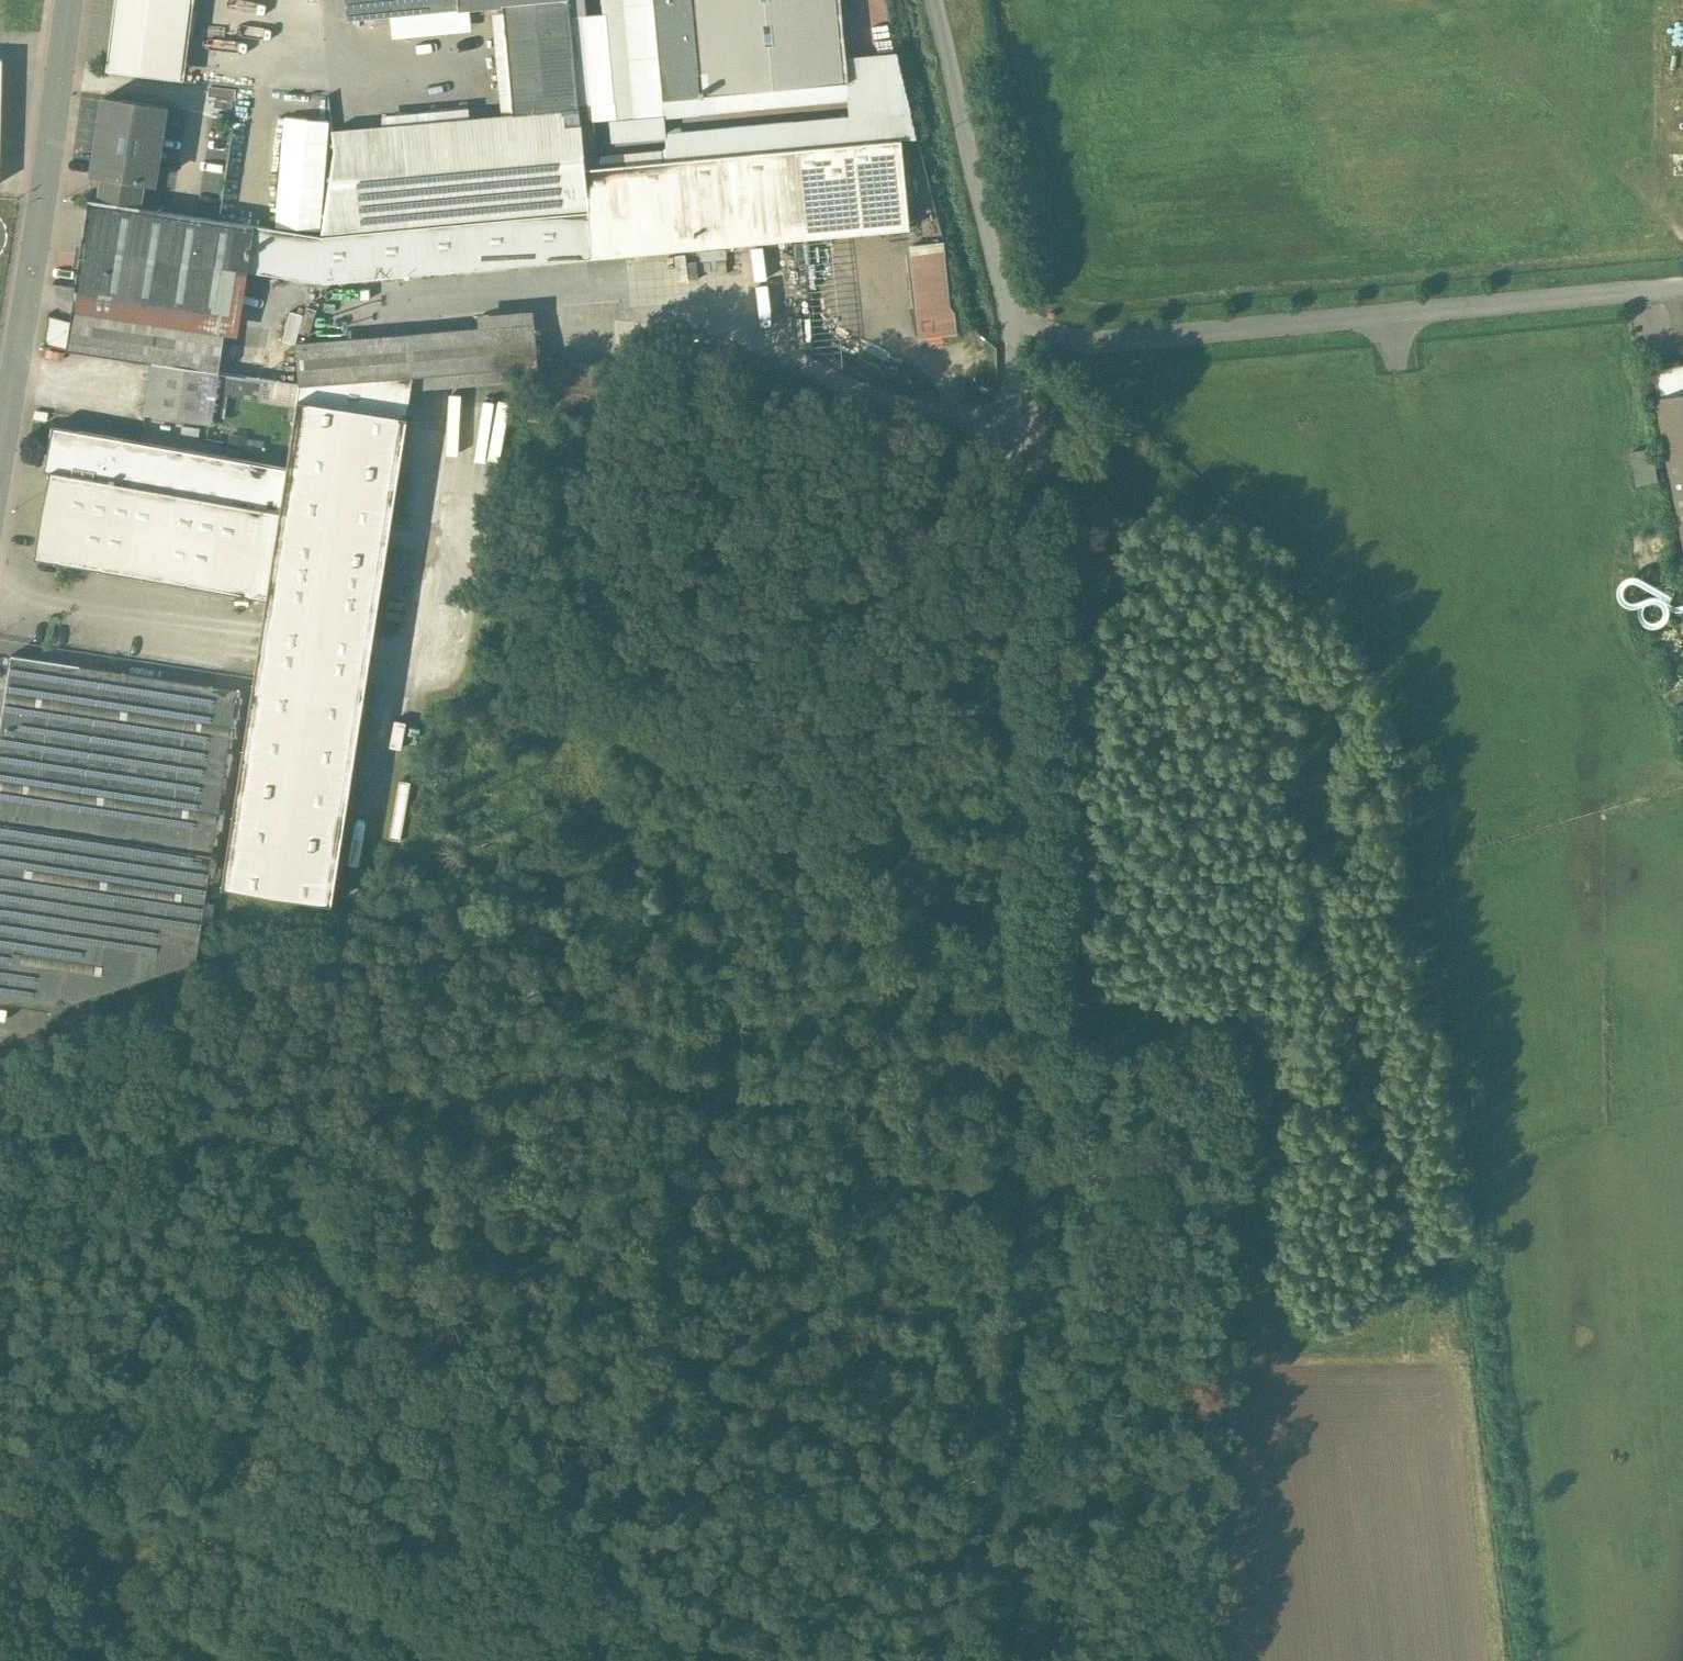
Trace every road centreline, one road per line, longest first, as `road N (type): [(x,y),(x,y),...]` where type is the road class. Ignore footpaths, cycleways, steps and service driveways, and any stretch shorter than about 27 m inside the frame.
road 1 (track): [(1008,313),(1015,1660)]
road 2 (residential): [(0,448),(67,0)]

